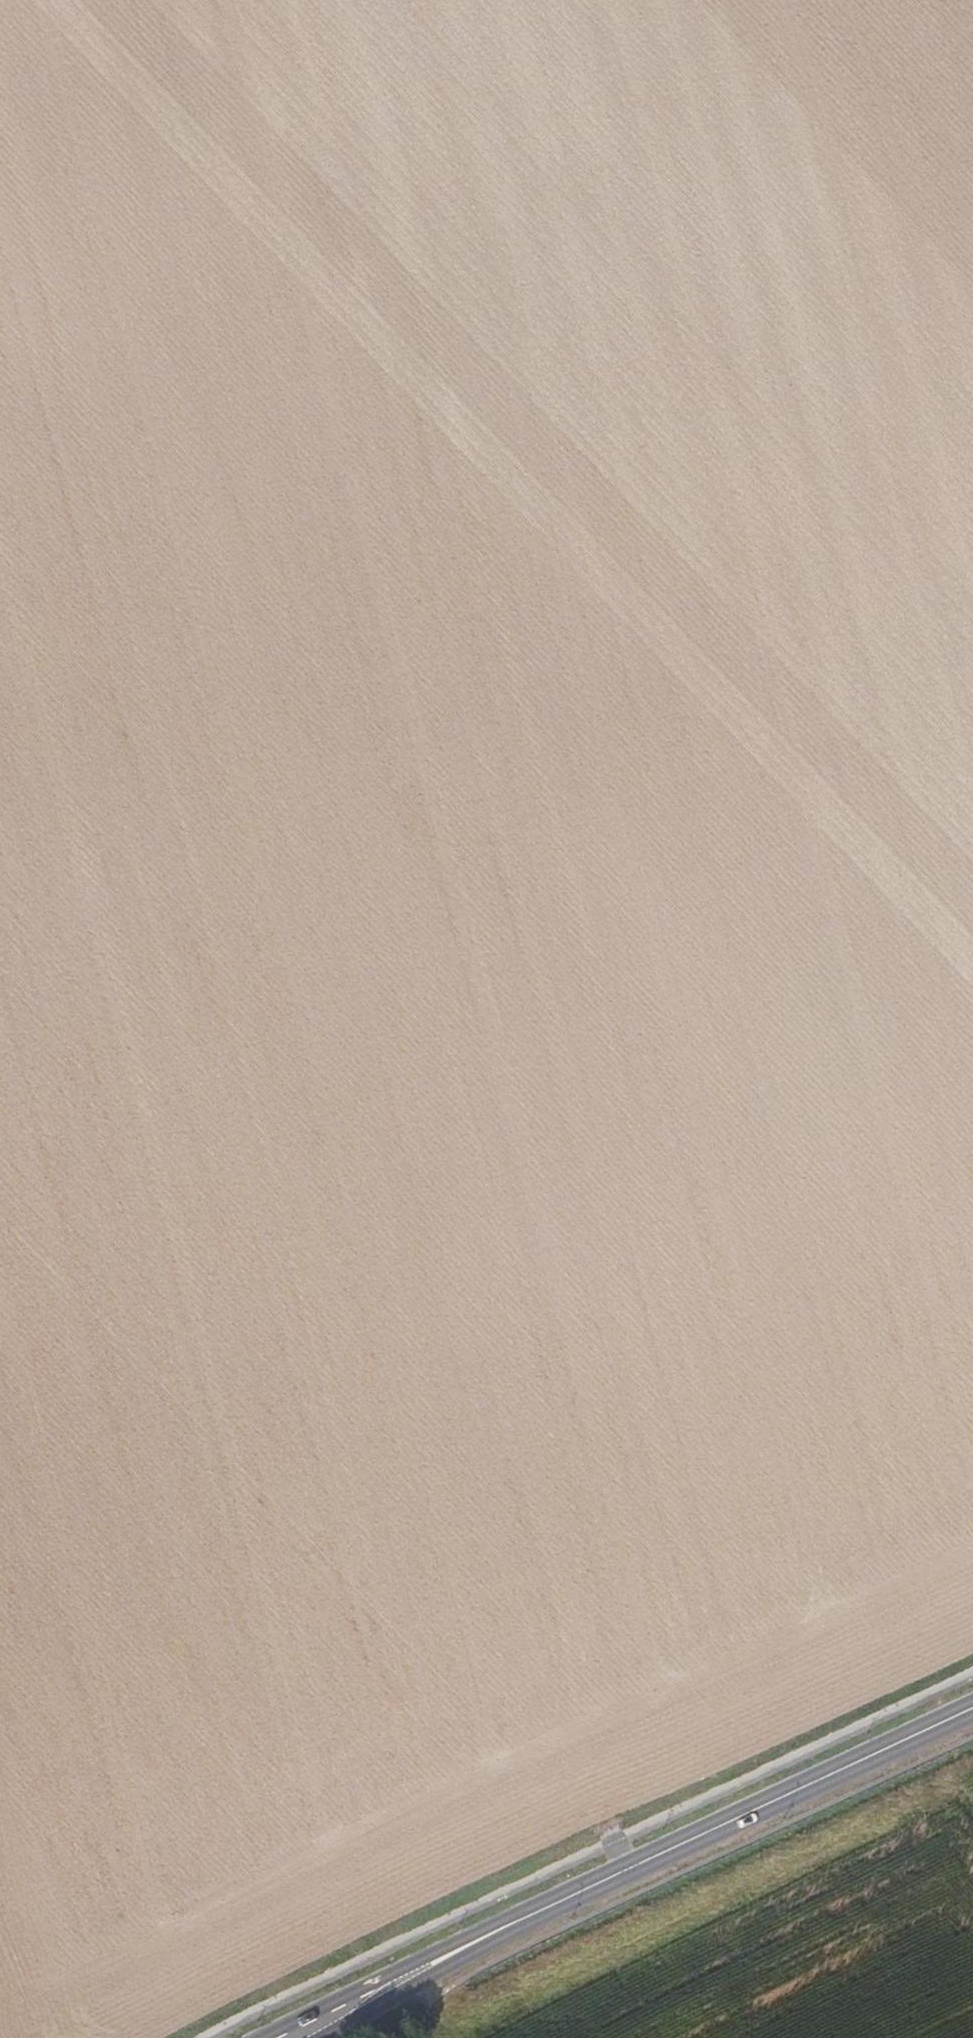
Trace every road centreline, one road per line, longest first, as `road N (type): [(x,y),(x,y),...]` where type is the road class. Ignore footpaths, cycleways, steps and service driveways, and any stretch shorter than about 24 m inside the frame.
road 1 (secondary): [(375,1993),(972,1708)]

